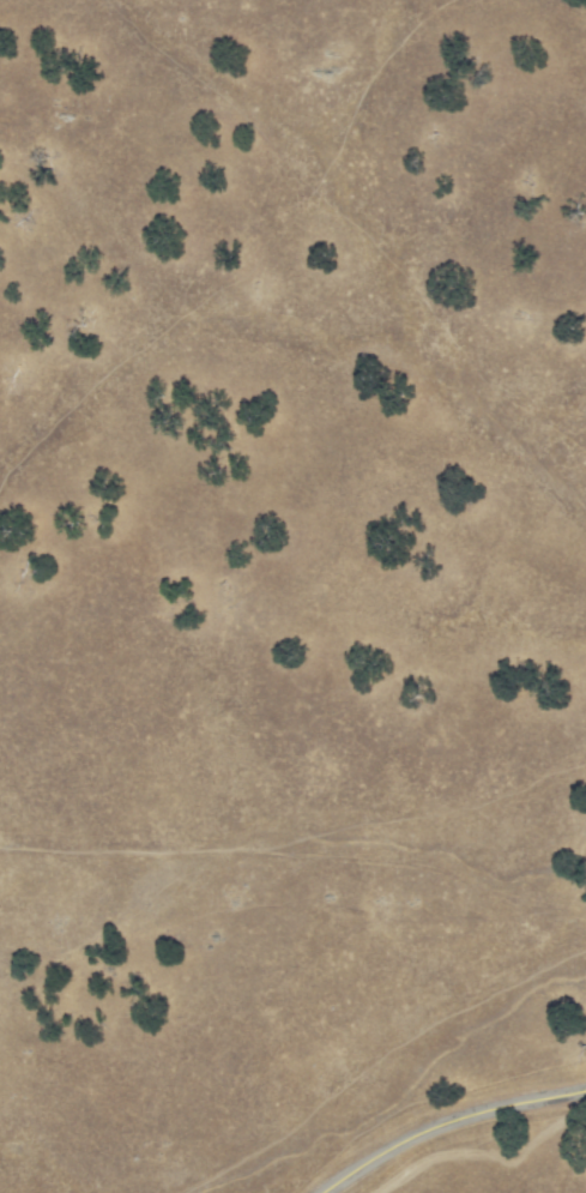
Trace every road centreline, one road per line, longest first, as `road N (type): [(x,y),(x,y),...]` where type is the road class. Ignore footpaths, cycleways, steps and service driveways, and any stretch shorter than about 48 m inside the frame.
road 1 (tertiary): [(329,1192),(393,1149),(515,1104),(585,1091)]

